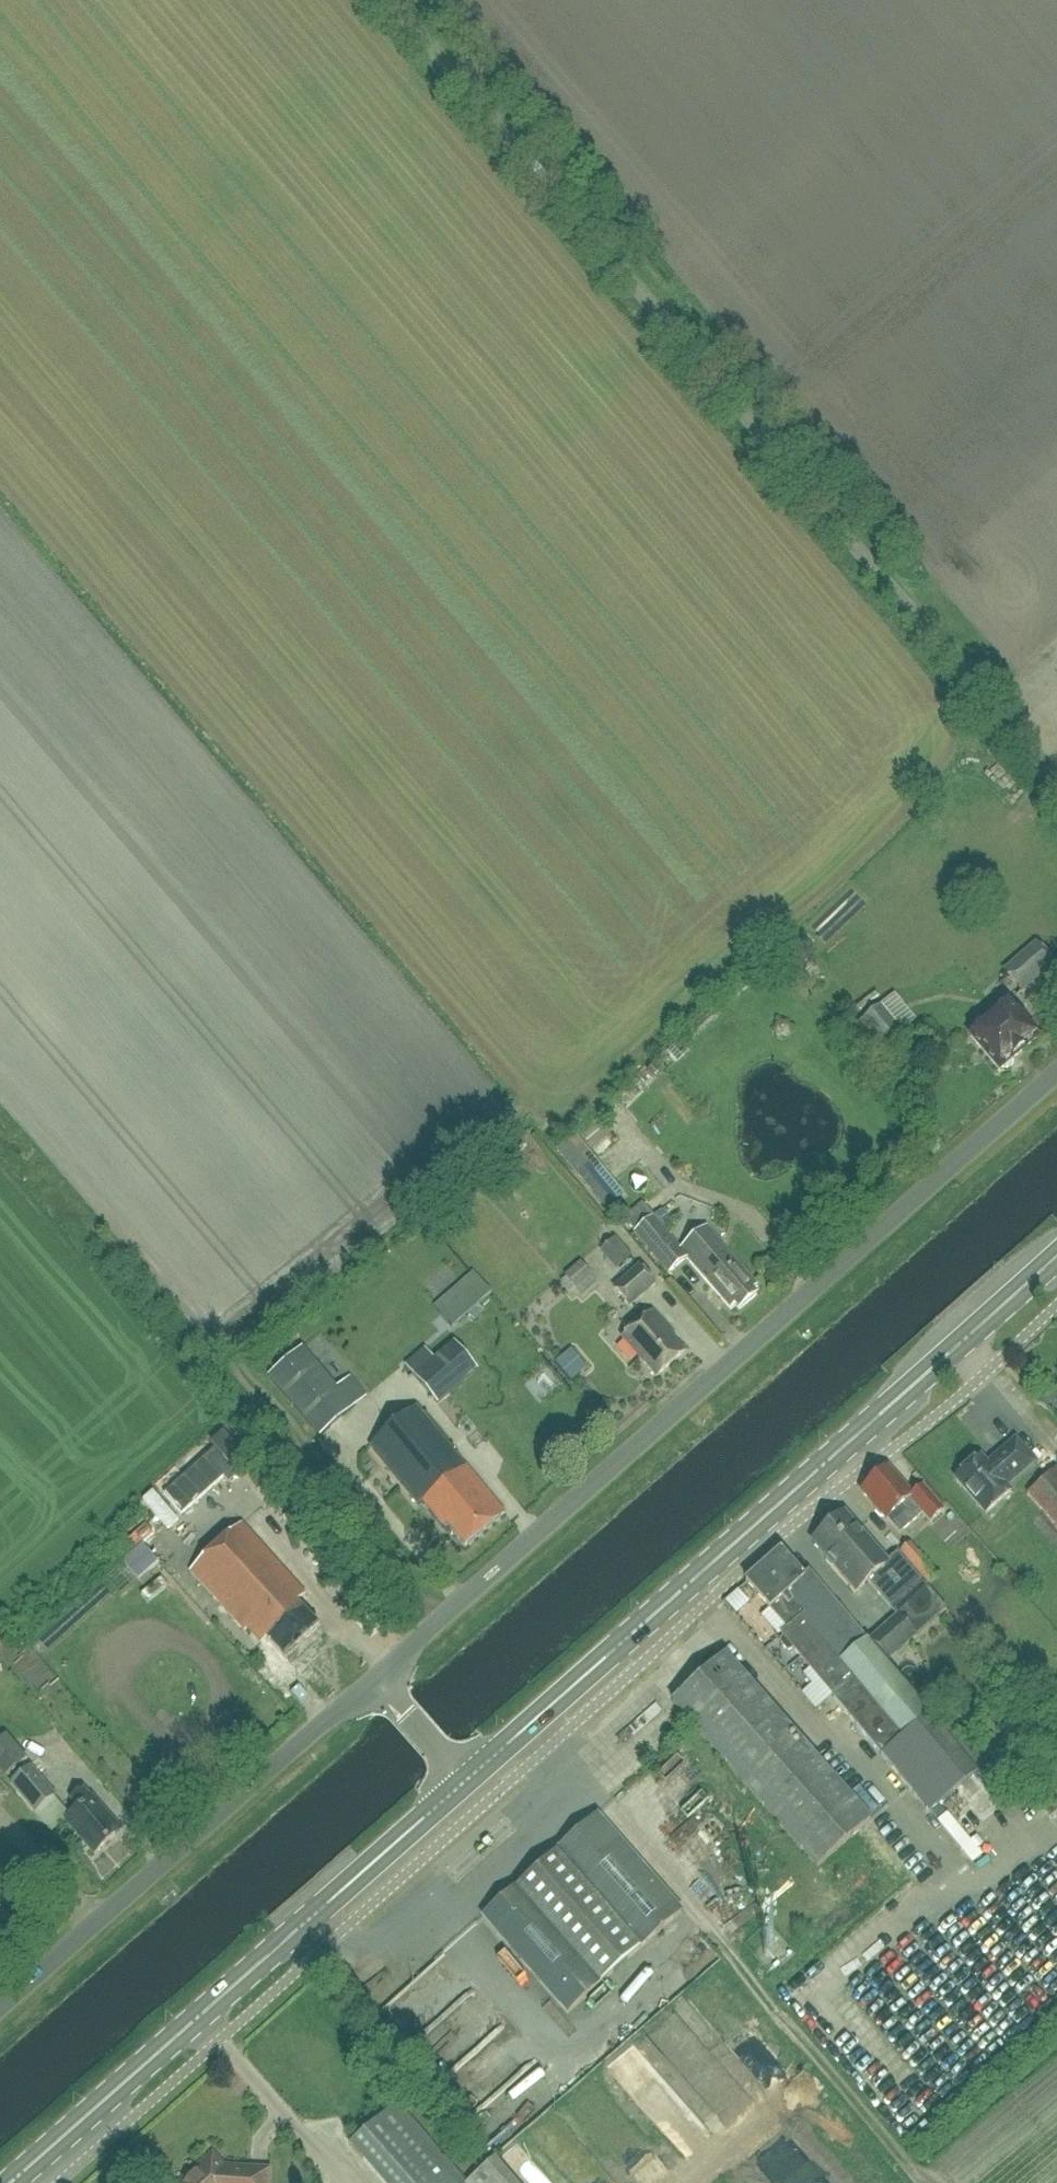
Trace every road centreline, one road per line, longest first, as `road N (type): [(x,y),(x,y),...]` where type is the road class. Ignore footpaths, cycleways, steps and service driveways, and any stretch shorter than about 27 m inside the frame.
road 1 (unclassified): [(1056,782),(389,0)]
road 2 (unclassified): [(373,1677),(1056,1072)]
road 3 (primary): [(463,1784),(1056,1255)]
road 4 (primary): [(7,2182),(463,1784)]
road 5 (unclassified): [(0,2005),(373,1677)]

